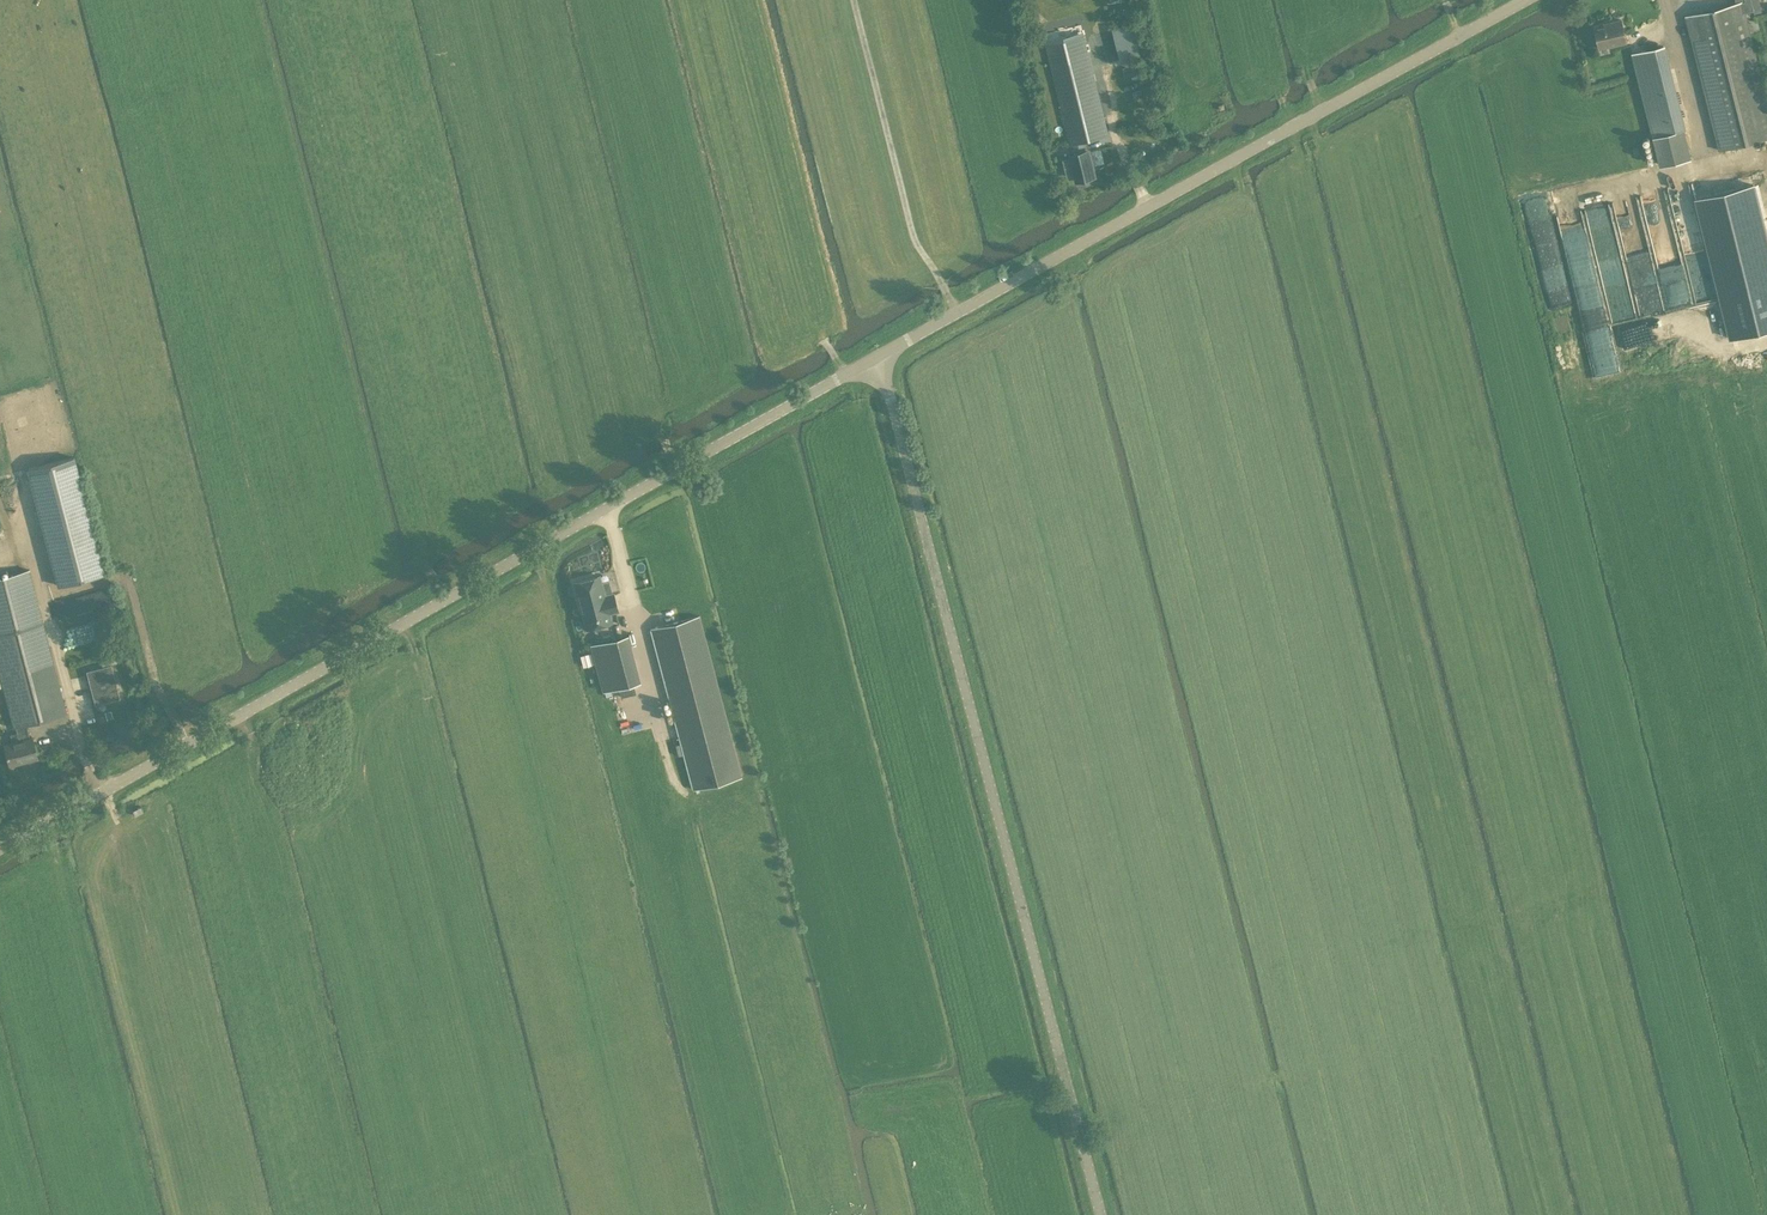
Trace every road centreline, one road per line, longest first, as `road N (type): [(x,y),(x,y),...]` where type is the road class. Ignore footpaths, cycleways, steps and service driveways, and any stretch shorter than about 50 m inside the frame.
road 1 (unclassified): [(0,848),(879,357)]
road 2 (unclassified): [(1100,1214),(879,357)]
road 3 (unclassified): [(879,357),(1528,0)]
road 4 (track): [(940,279),(915,244),(853,0)]
road 5 (track): [(84,746),(25,525),(2,539),(0,531)]
road 6 (track): [(773,178),(808,315),(845,375)]

